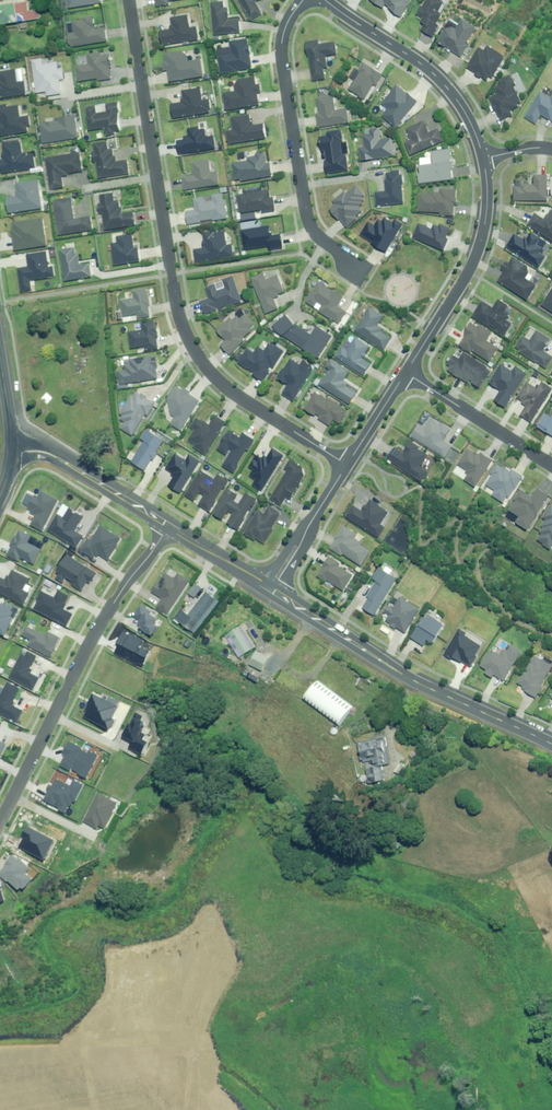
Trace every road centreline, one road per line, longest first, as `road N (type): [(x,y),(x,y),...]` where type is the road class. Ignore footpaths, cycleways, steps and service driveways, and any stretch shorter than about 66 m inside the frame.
road 1 (residential): [(346,465),(230,391),(184,335),(129,0)]
road 2 (residential): [(0,822),(112,605),(167,525)]
road 3 (tertiary): [(279,592),(403,675),(551,744)]
road 4 (residential): [(304,0),(285,27),(281,51),(305,211),(316,235),(369,271)]
road 5 (tertiary): [(405,372),(476,250),(486,213),(483,159)]
road 6 (tertiary): [(483,159),(461,107),(434,74),(325,0)]
road 7 (residential): [(405,372),(551,467)]
road 8 (tertiary): [(14,450),(49,454),(167,525)]

